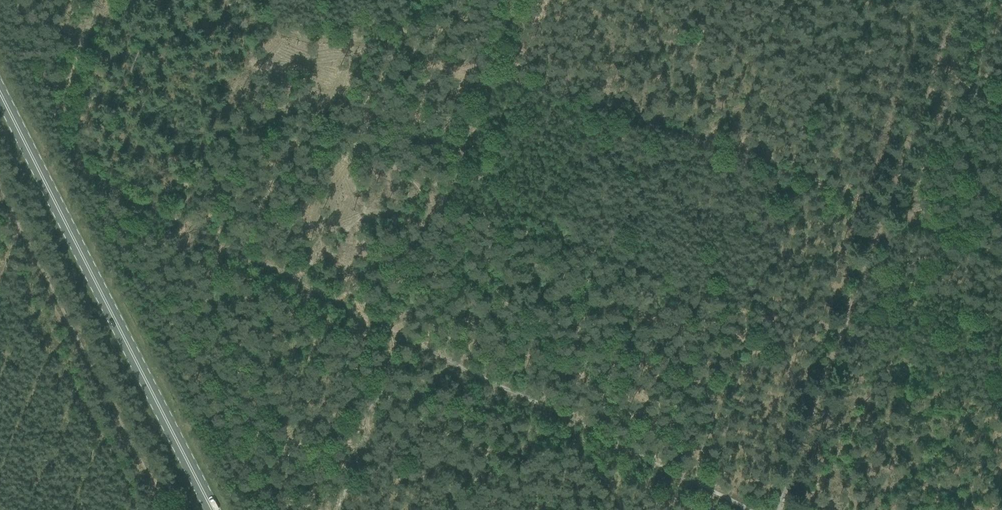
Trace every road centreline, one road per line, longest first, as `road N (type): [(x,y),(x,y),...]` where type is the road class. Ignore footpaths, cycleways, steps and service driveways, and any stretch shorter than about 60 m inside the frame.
road 1 (track): [(750,509),(398,335),(516,0)]
road 2 (track): [(780,509),(967,0)]
road 3 (primary): [(218,509),(0,88)]

